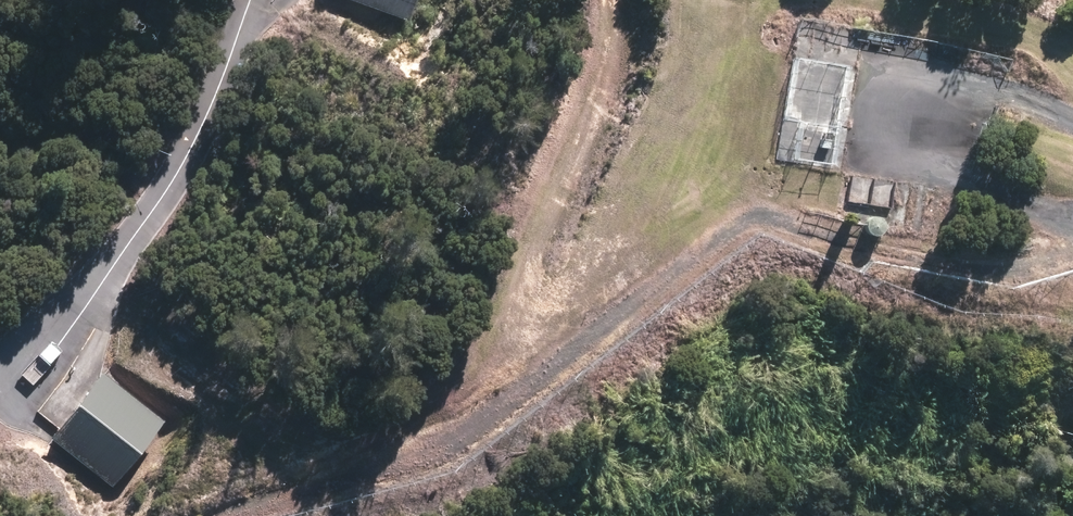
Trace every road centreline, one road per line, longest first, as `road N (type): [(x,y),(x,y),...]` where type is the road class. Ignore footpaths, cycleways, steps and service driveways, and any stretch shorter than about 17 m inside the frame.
road 1 (track): [(225,515),(450,446),(746,210),(954,289),(1072,309)]
road 2 (track): [(746,210),(761,70),(778,26),(806,7),(848,2),(1040,43),(1072,79)]
road 3 (track): [(450,446),(616,43),(618,0)]

